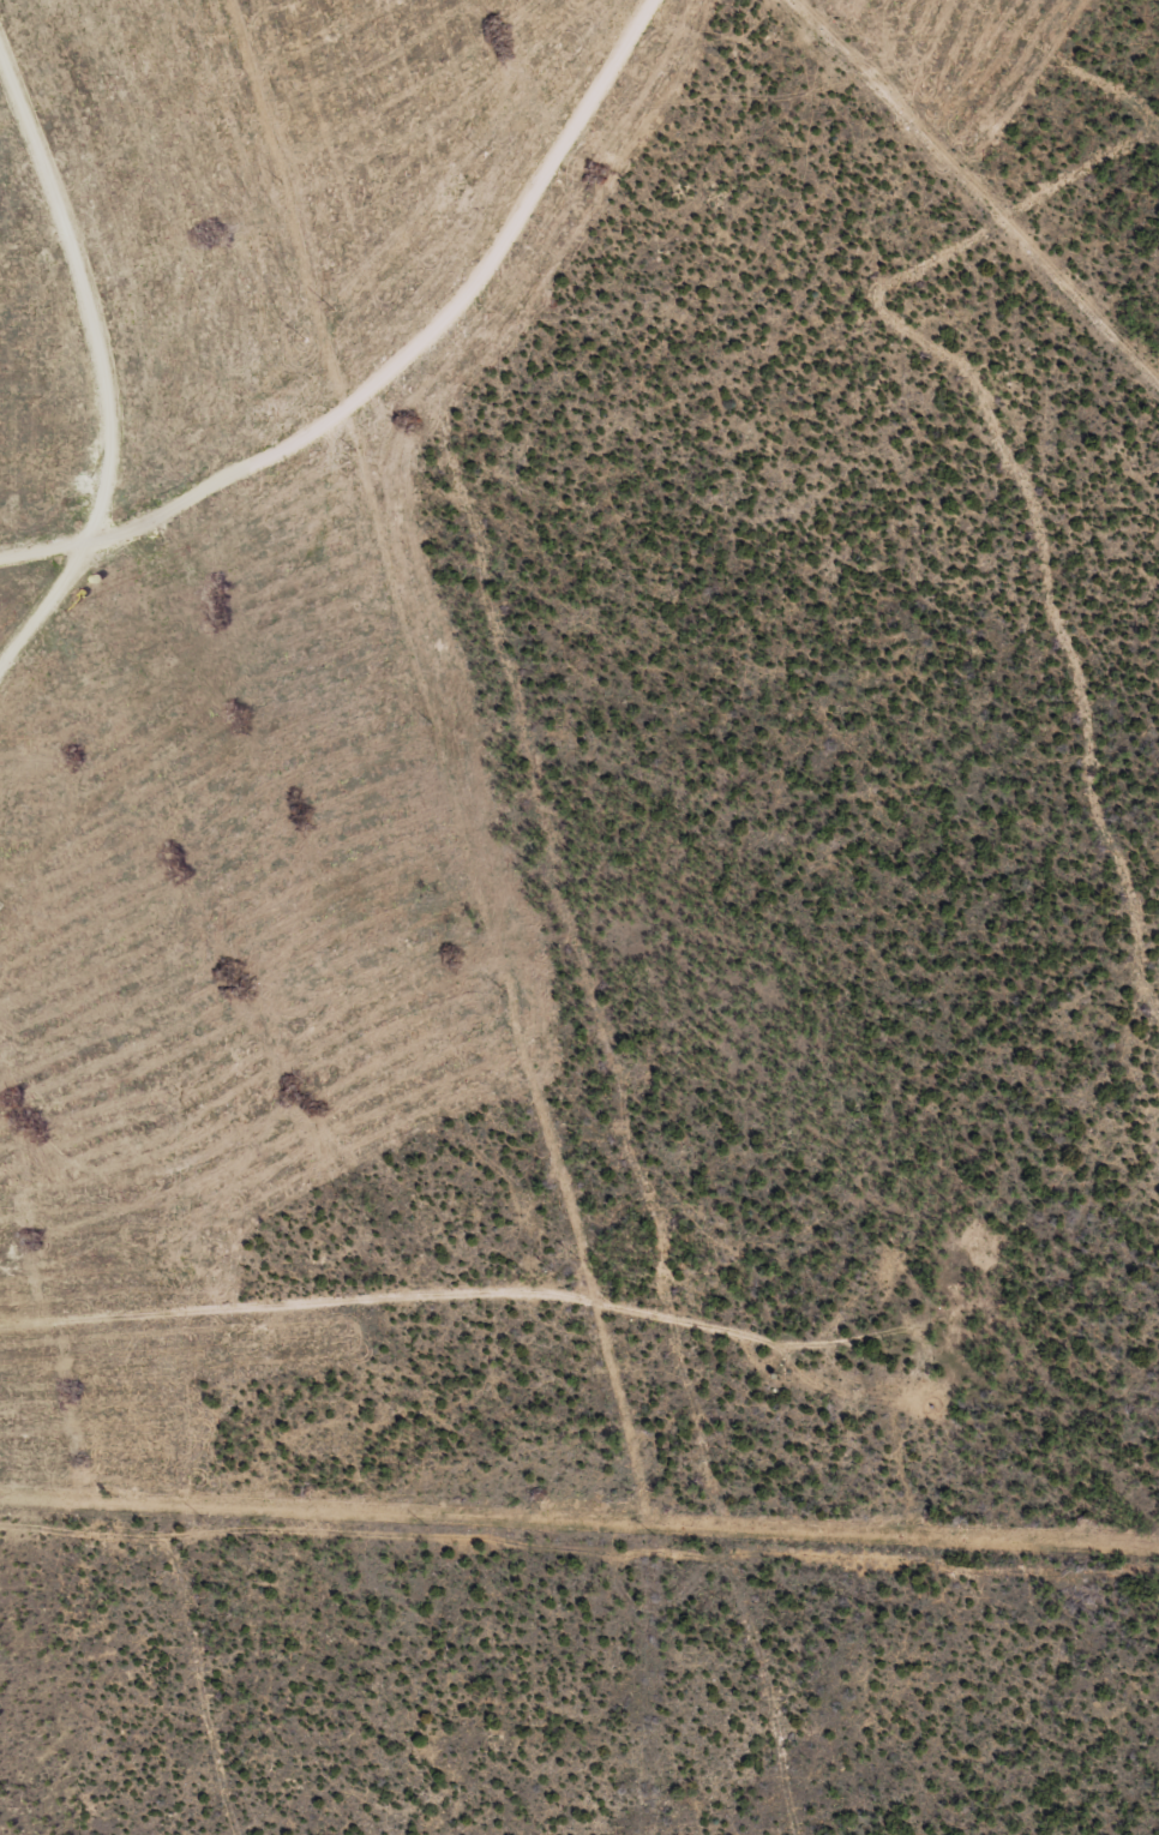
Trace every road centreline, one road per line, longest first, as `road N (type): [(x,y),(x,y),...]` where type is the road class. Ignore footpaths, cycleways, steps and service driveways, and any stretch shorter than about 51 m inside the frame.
road 1 (track): [(0,2),(60,127),(102,254),(114,437),(95,551),(0,685)]

